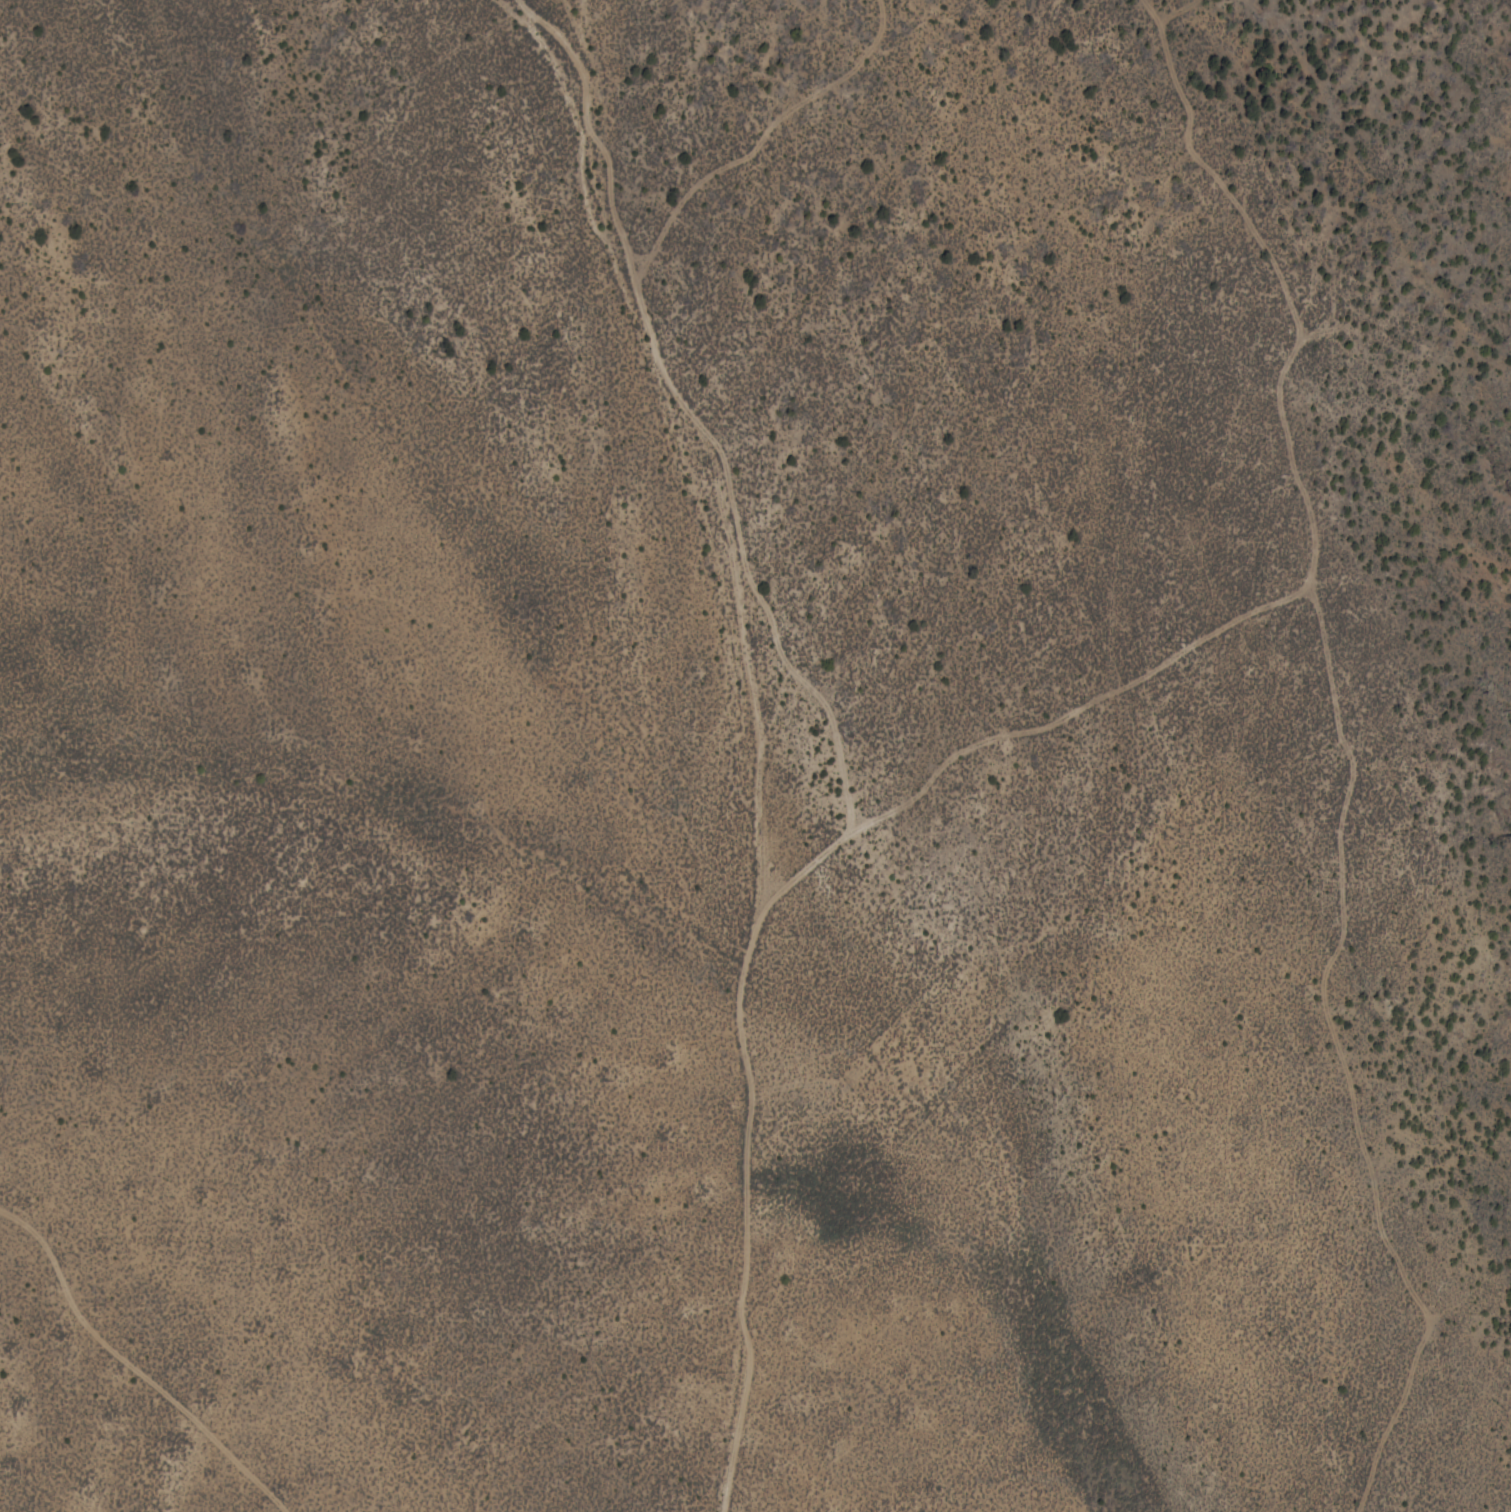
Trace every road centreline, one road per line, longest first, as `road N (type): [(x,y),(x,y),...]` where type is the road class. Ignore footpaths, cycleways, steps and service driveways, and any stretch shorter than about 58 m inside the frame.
road 1 (track): [(585,0),(678,302),(726,409),(768,781),(747,1185),(759,1511)]
road 2 (track): [(0,1136),(42,1159),(164,1350),(325,1511)]

